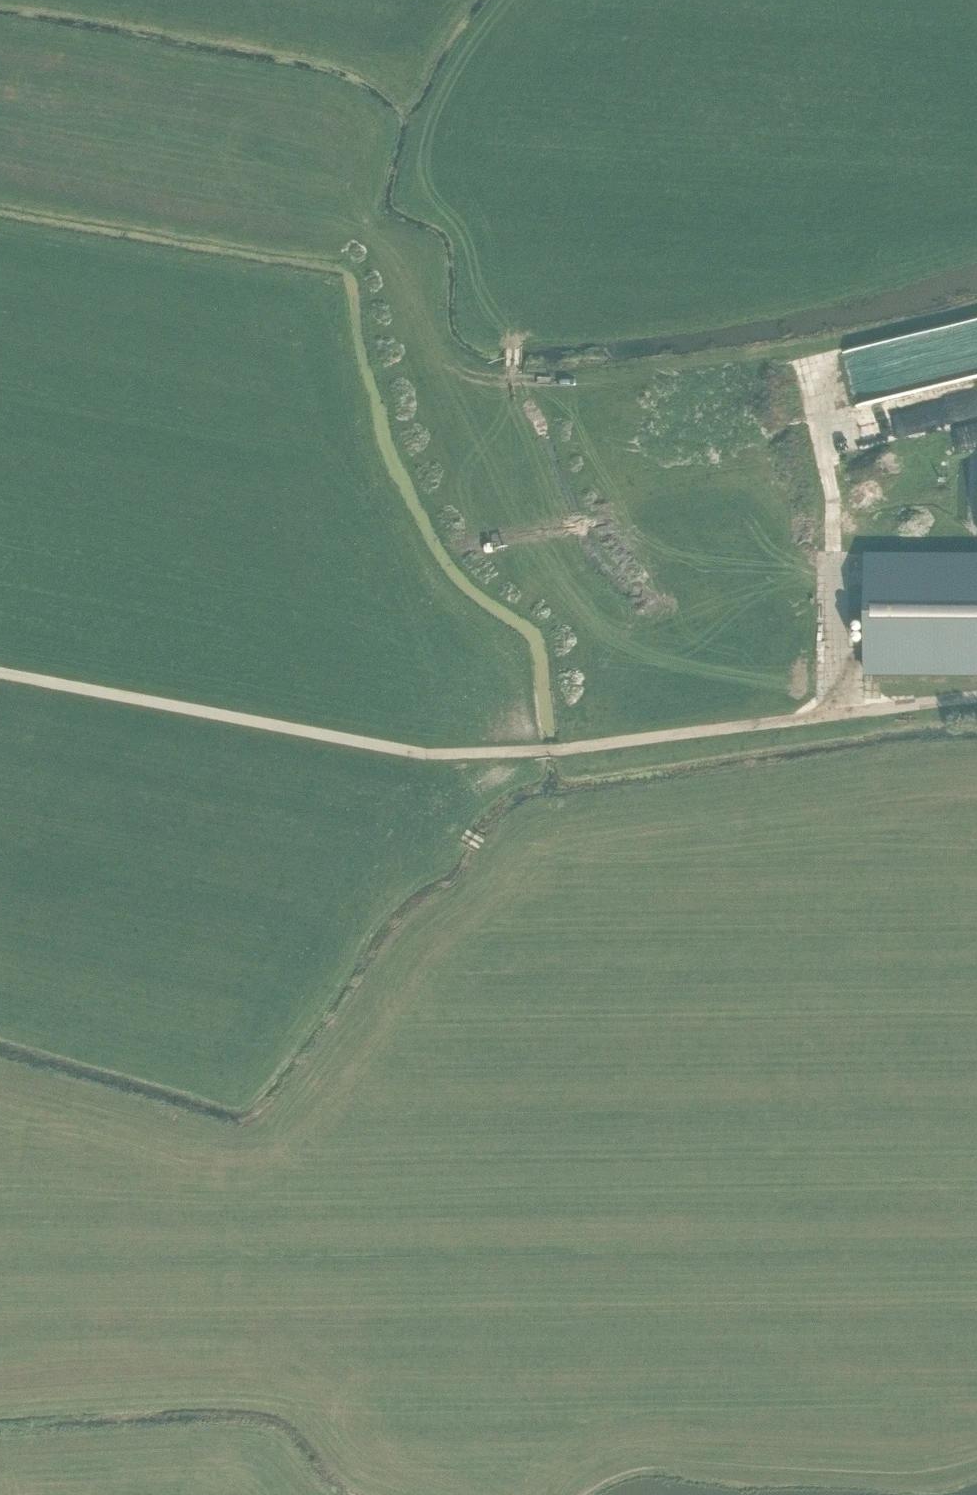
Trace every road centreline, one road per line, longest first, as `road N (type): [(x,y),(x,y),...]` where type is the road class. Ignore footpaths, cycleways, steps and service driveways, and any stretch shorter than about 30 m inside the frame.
road 1 (track): [(976,696),(551,750),(455,754),(0,674)]

